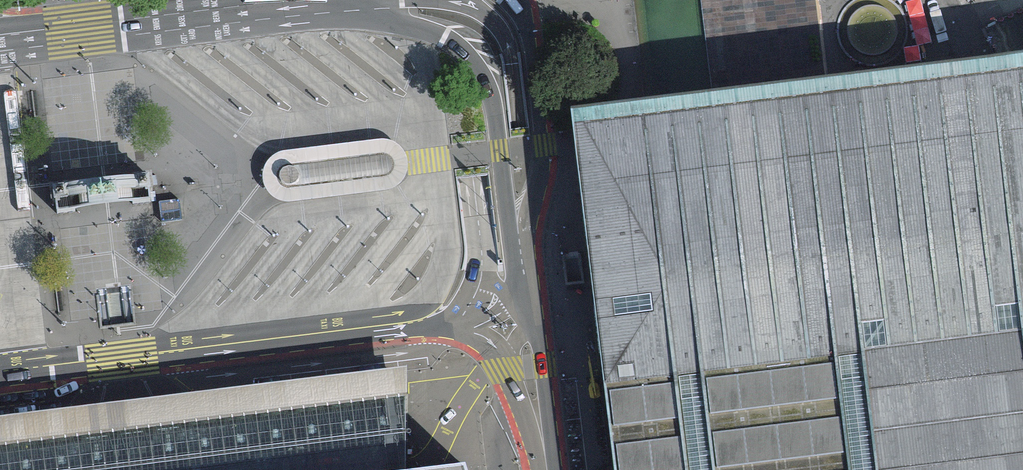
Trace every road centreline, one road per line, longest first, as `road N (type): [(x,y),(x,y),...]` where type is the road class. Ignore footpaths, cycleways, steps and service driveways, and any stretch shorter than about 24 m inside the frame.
road 1 (unclassified): [(0,372),(405,323),(473,330)]
road 2 (unclassified): [(350,1),(0,43)]
road 3 (unclassified): [(520,243),(485,77),(444,40),(350,1)]
road 4 (unclassified): [(520,243),(544,147),(530,37),(516,0)]
road 5 (unclassified): [(541,430),(547,412),(526,288)]
road 6 (unclassified): [(473,330),(497,349),(541,430)]

